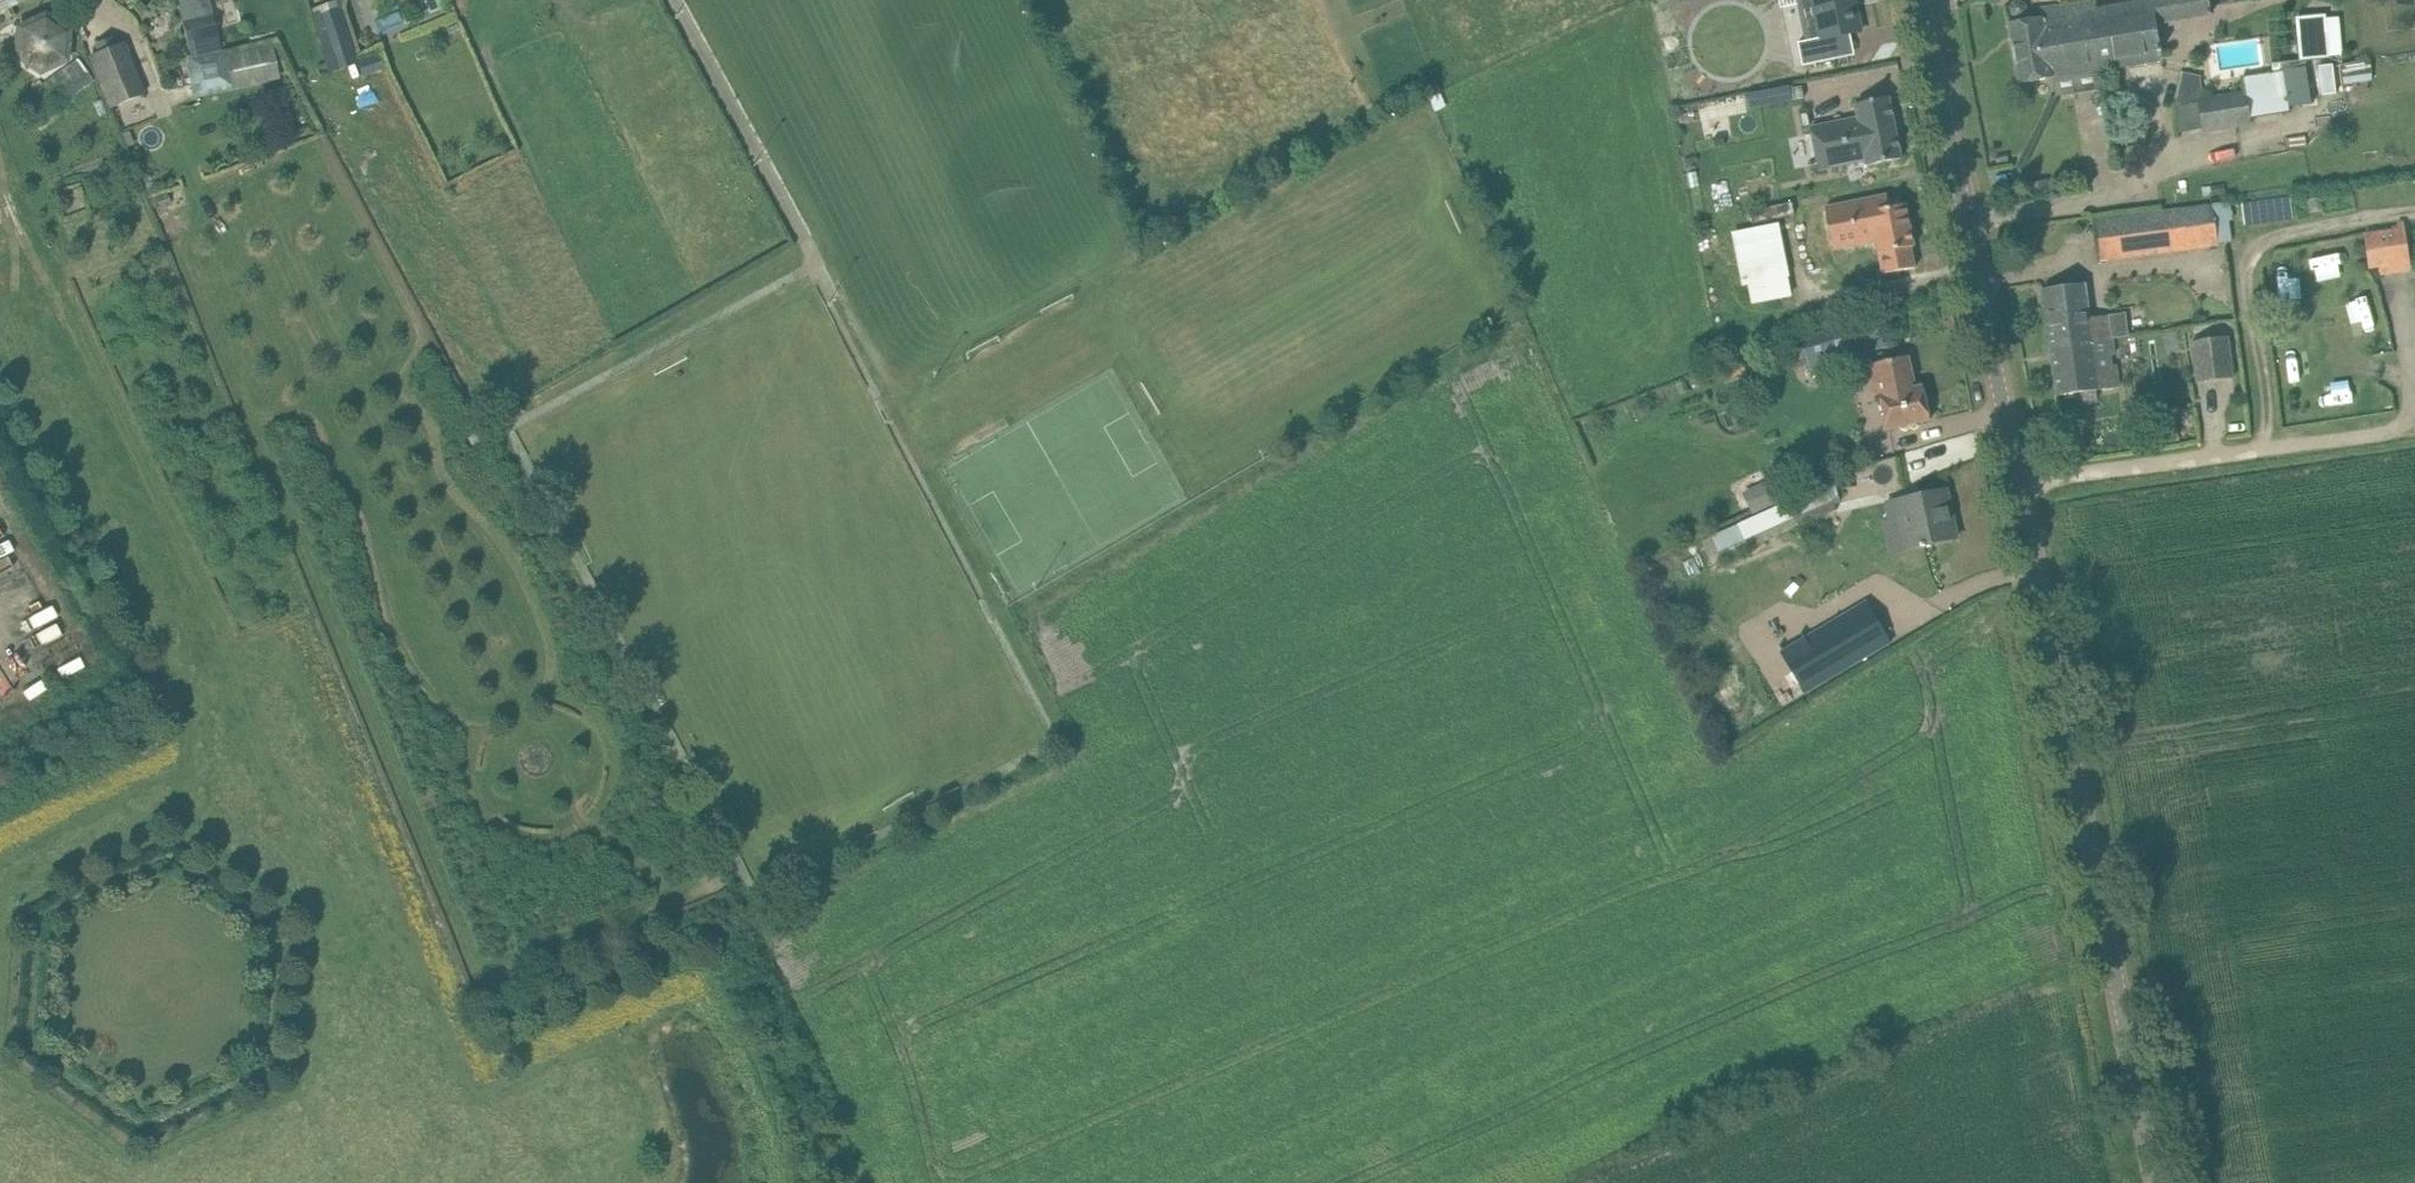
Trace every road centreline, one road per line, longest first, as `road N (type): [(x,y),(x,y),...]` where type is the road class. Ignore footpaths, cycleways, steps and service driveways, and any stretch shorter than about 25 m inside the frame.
road 1 (unclassified): [(2156,1182),(1927,0)]
road 2 (track): [(2404,431),(2018,483)]
road 3 (track): [(2414,209),(2266,238),(2249,253),(2246,280),(2268,407),(2256,451)]

